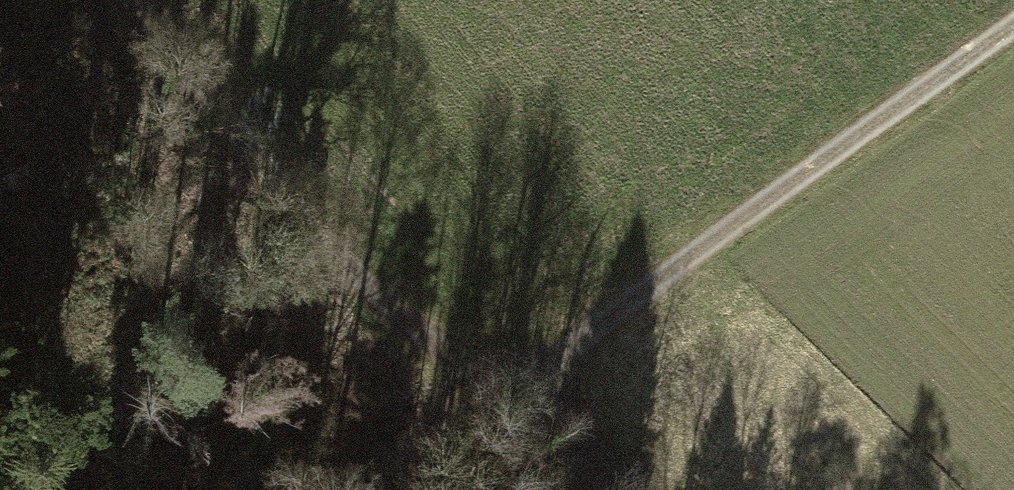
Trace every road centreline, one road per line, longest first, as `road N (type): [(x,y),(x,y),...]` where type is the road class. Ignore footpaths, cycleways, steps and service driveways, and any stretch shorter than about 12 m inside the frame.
road 1 (track): [(383,489),(1013,25)]
road 2 (track): [(632,489),(524,382),(424,322),(368,275),(144,0)]

